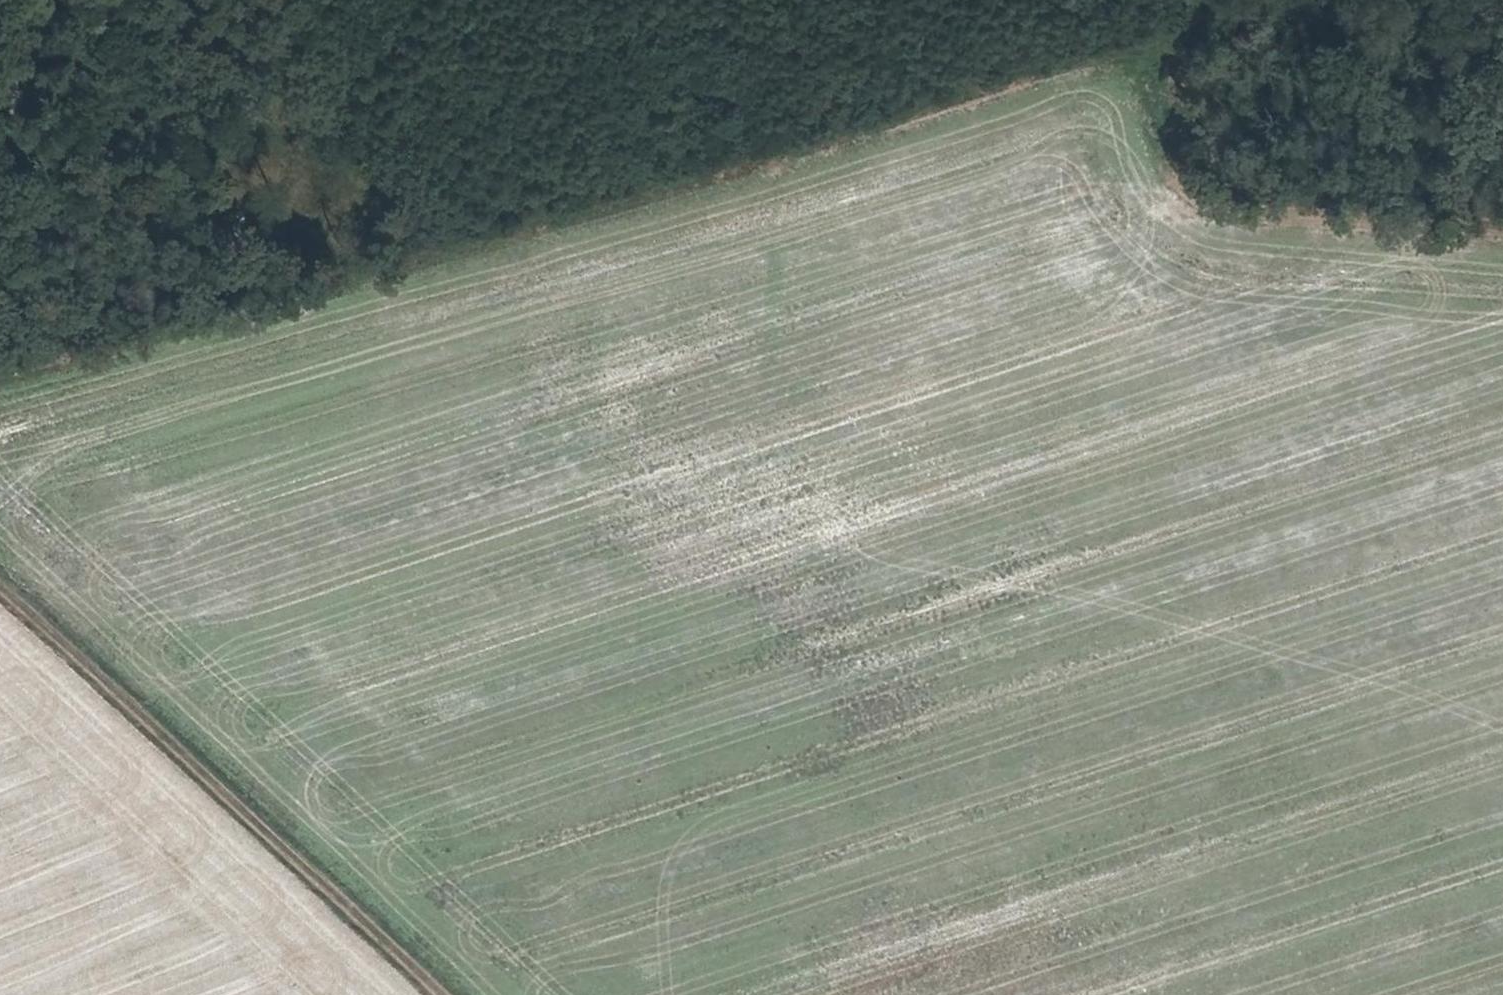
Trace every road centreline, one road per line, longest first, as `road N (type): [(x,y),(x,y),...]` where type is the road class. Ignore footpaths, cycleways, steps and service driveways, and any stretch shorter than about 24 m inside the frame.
road 1 (track): [(0,602),(429,994)]

